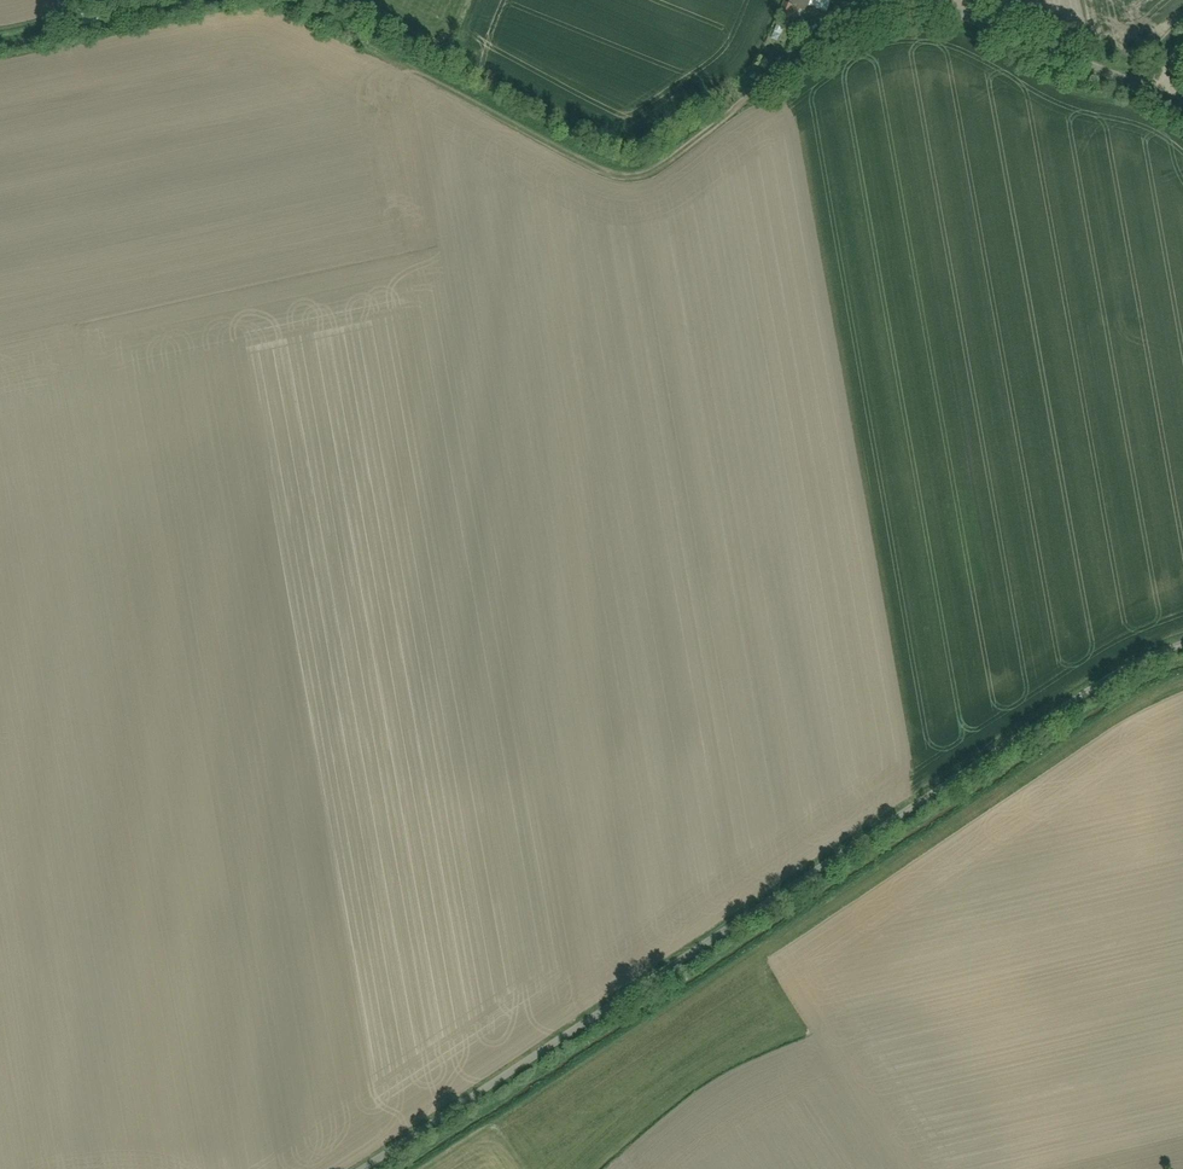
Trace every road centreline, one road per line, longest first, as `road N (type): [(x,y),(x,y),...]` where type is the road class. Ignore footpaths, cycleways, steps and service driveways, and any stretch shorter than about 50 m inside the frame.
road 1 (residential): [(1182,644),(1100,684),(365,1168)]
road 2 (residential): [(1158,92),(971,19)]

